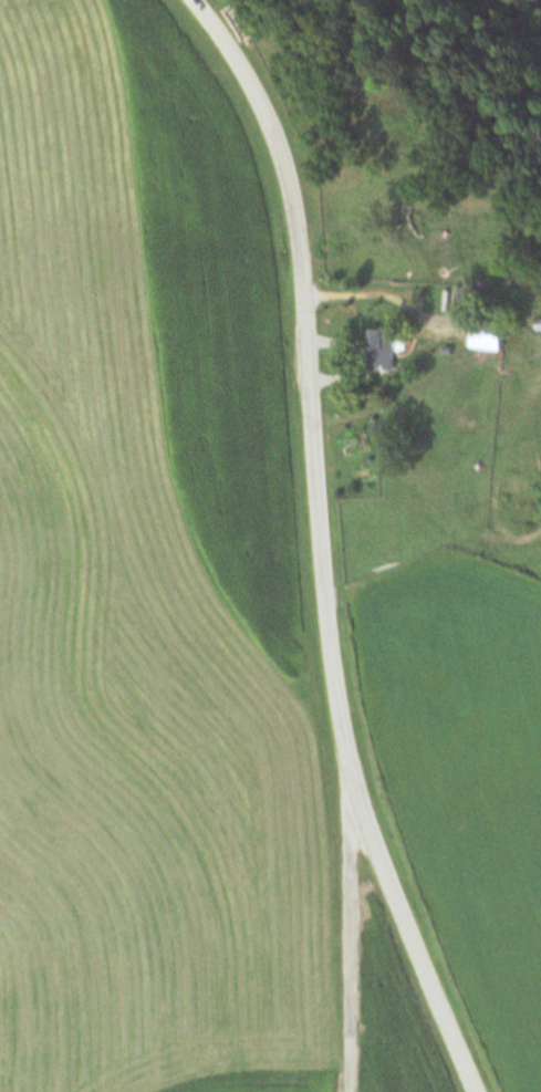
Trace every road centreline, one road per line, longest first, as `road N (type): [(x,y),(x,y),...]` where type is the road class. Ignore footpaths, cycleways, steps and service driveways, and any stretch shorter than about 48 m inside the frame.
road 1 (secondary): [(483,1091),(374,822),(351,738),(291,175),(264,102),(200,0)]

